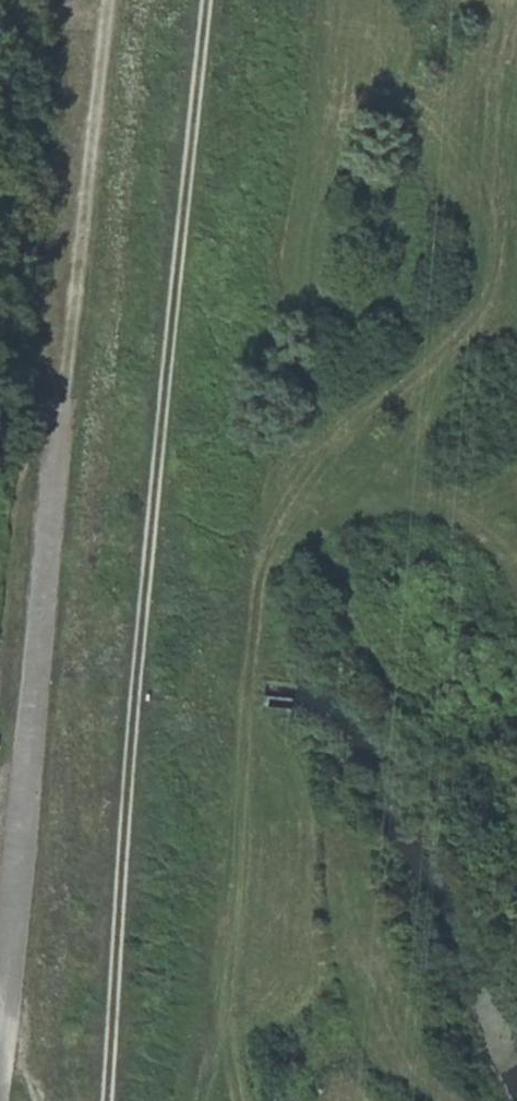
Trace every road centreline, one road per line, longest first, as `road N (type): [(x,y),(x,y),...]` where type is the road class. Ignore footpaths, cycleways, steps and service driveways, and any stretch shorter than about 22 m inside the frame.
road 1 (track): [(113,1100),(144,683),(215,0)]
road 2 (unclassified): [(0,951),(102,0)]
road 3 (track): [(199,1100),(251,560),(266,540),(332,510),(372,504),(433,511)]

